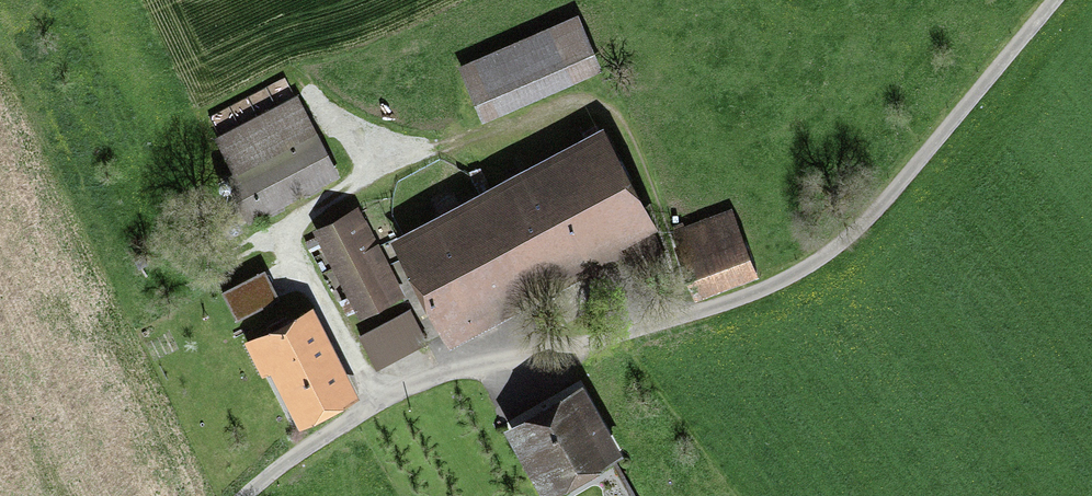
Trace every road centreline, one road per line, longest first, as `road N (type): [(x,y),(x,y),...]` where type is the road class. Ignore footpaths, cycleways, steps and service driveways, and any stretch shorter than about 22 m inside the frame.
road 1 (unclassified): [(245,495),(335,428),(430,377),(569,350),(723,303),(821,258),(889,198),(1056,0)]
road 2 (track): [(365,156),(426,147),(565,101),(601,108),(629,141),(682,298)]
road 3 (track): [(329,116),(357,139),(362,175),(306,218),(294,243),(377,404)]

